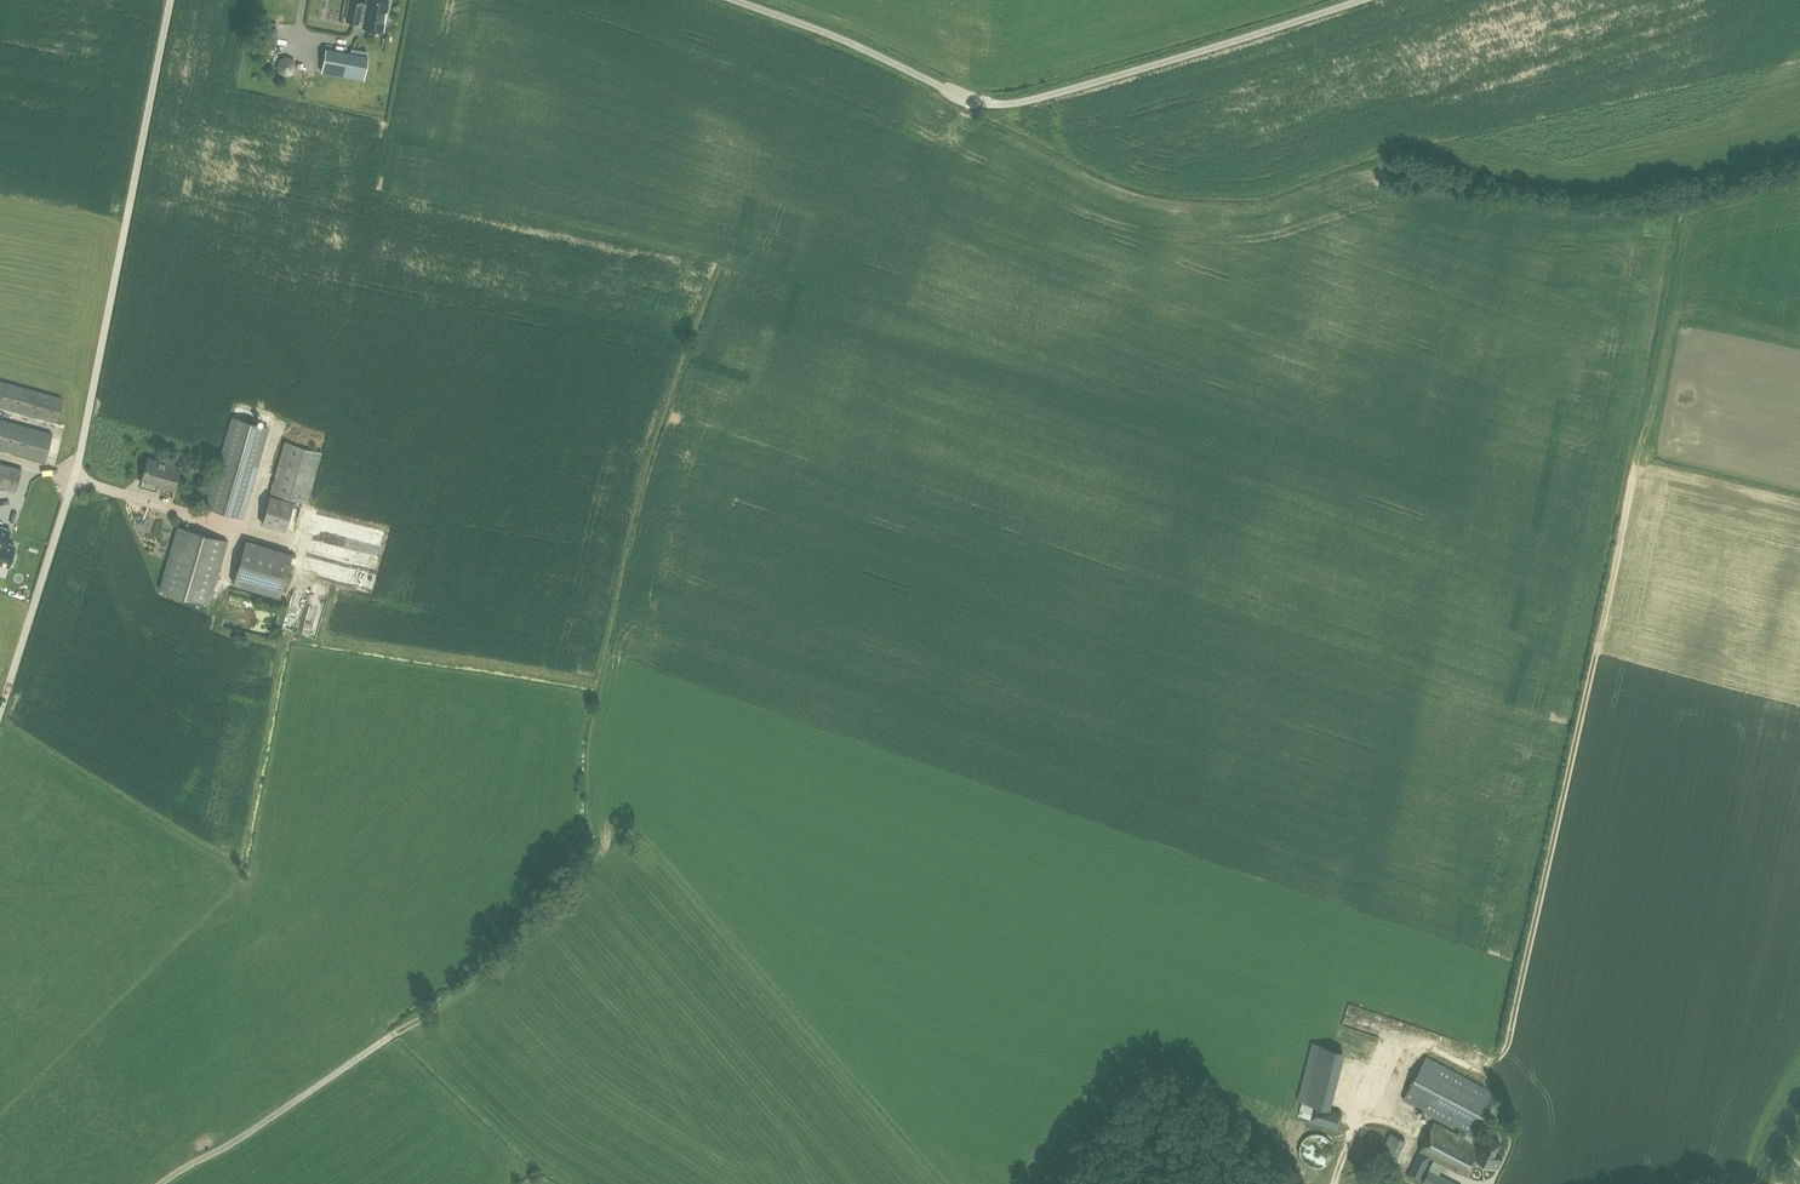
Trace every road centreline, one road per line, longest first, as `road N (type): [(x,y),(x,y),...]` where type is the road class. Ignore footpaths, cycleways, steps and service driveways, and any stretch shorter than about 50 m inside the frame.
road 1 (unclassified): [(0,708),(78,465),(170,0)]
road 2 (unclassified): [(1365,0),(1138,71),(1021,103),(990,103),(731,0)]

